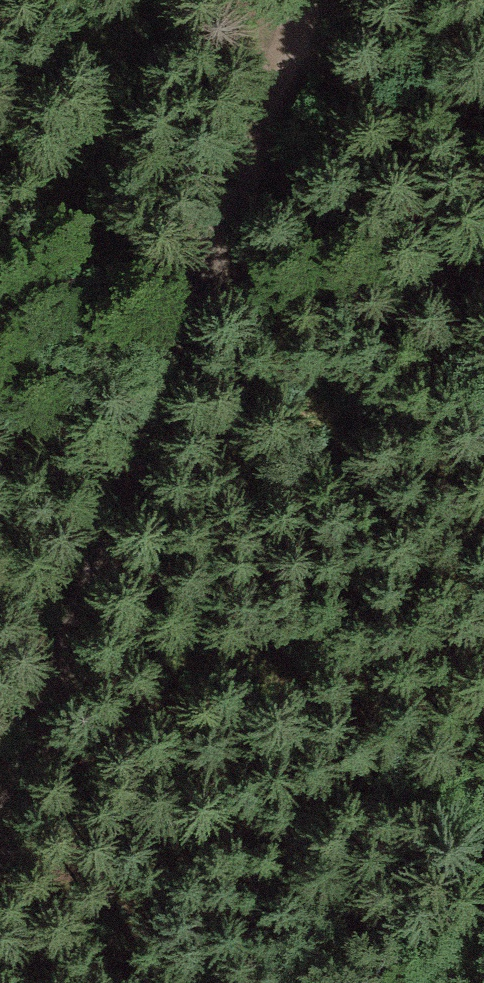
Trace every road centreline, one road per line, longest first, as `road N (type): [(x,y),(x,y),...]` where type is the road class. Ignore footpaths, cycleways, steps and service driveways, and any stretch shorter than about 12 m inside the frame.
road 1 (track): [(310,0),(284,74),(330,175),(346,286),(407,438),(416,565),(472,647),(463,745),(483,817)]
road 2 (track): [(0,862),(284,74)]

